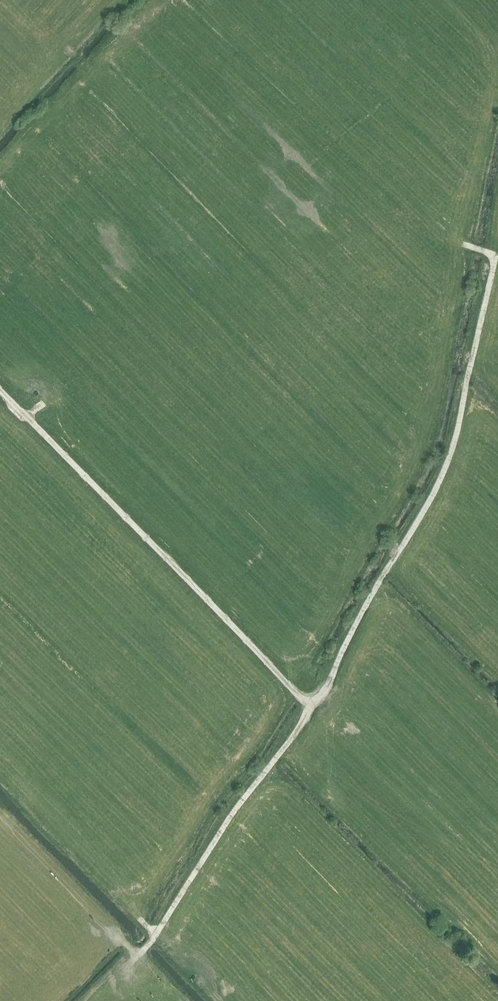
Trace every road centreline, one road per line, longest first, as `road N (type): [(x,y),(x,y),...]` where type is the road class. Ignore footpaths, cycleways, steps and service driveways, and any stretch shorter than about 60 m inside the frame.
road 1 (track): [(129,963),(320,697),(432,498),(453,445),(495,261),(465,245)]
road 2 (track): [(314,707),(0,390)]

